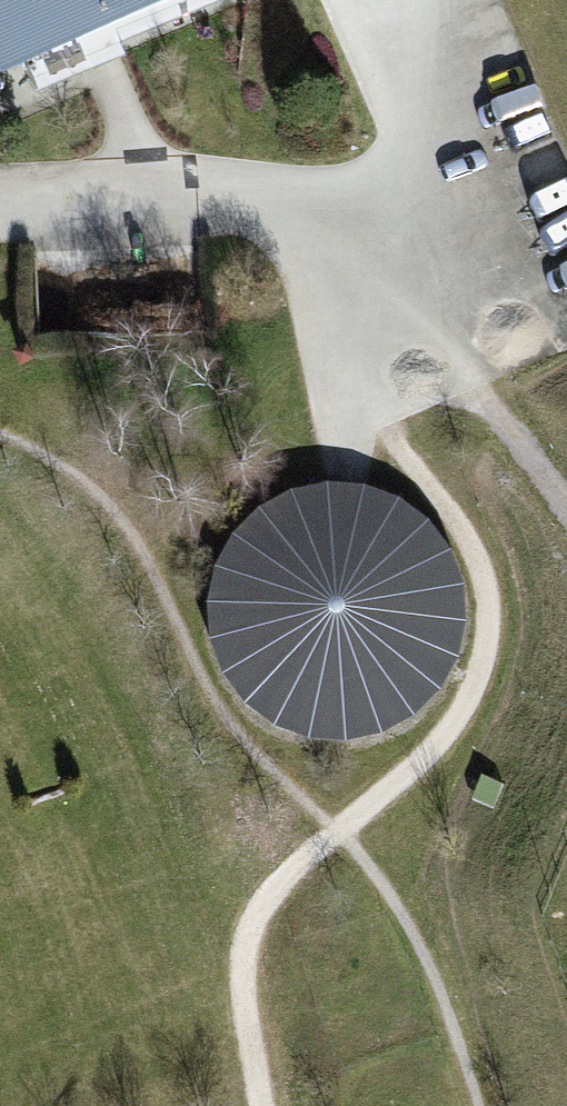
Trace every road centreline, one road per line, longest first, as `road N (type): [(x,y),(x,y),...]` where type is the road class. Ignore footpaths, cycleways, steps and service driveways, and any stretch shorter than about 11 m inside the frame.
road 1 (track): [(428,348),(374,436),(482,540),(503,641),(460,738),(264,926),(253,1007),(281,1105)]
road 2 (track): [(371,199),(428,348),(497,385),(566,485)]
road 3 (track): [(473,0),(554,189)]

